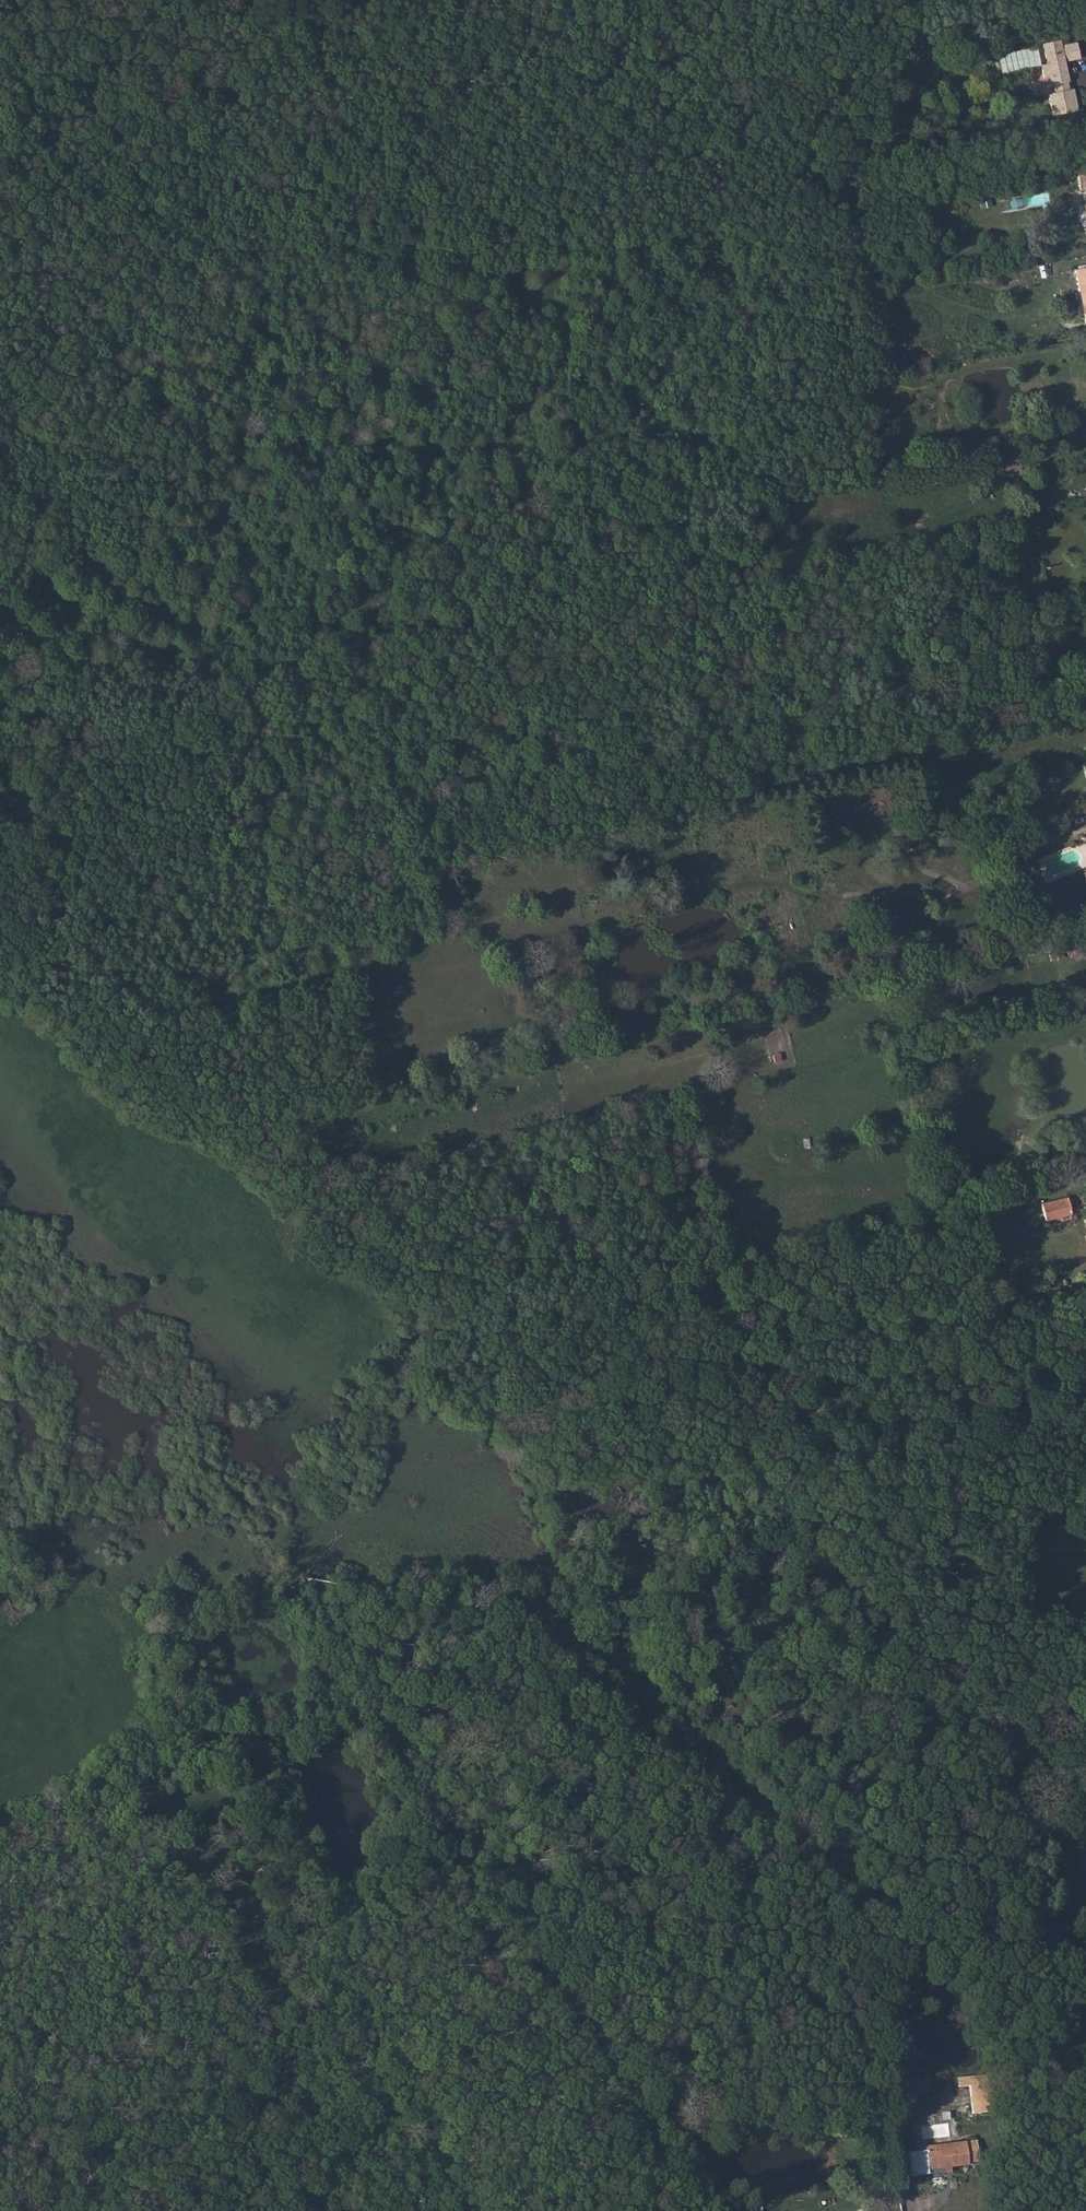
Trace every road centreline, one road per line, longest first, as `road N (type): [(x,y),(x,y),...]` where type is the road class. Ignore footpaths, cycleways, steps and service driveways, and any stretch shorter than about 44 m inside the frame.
road 1 (track): [(1085,1952),(918,1947)]

